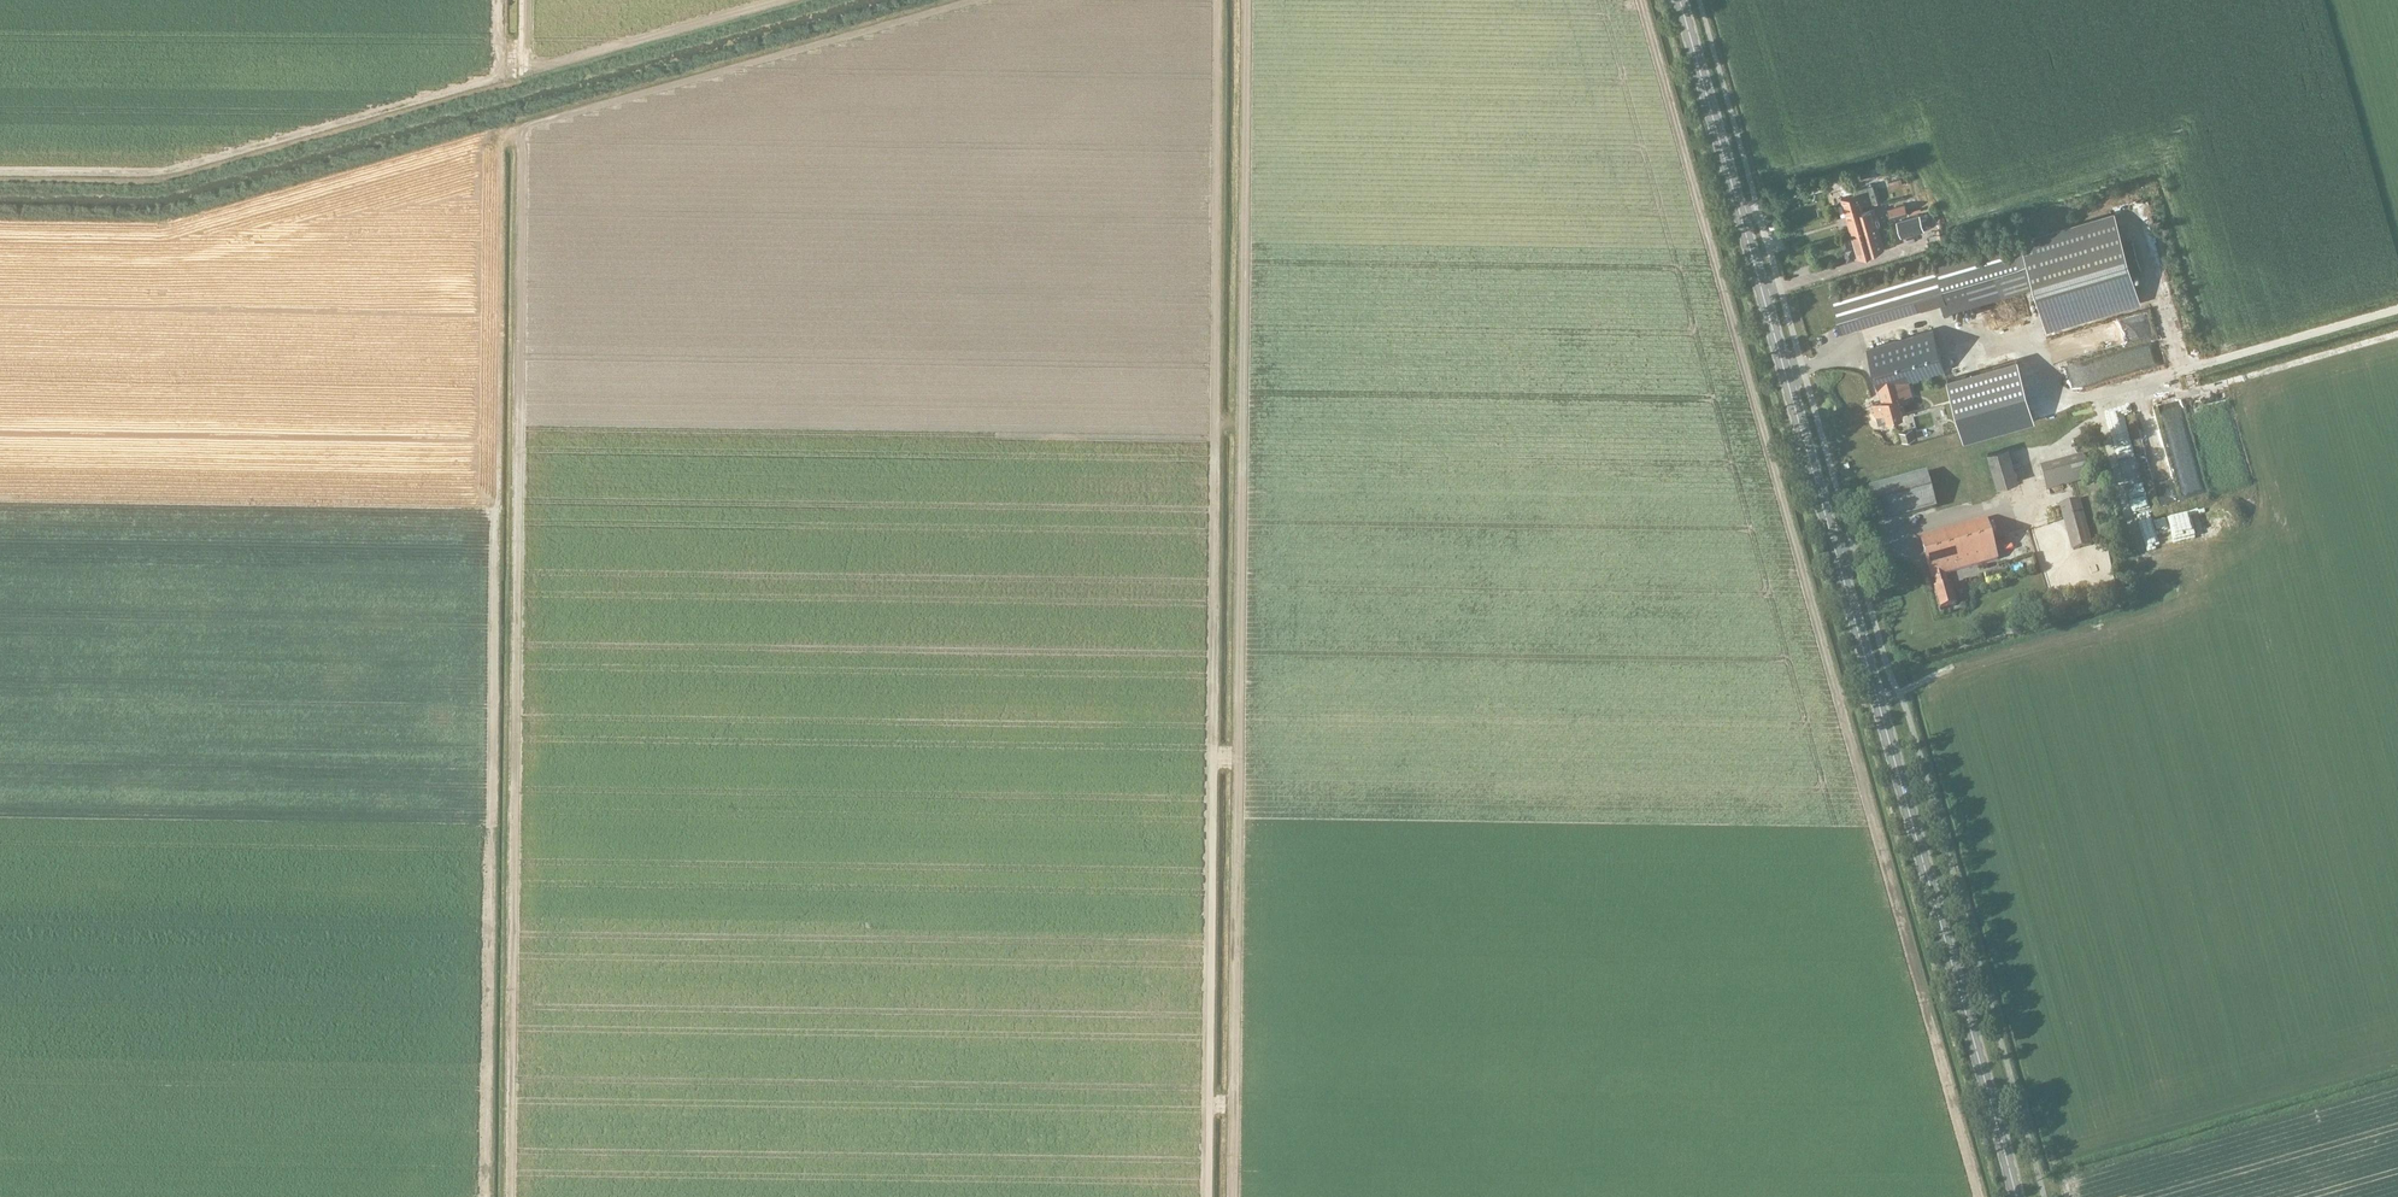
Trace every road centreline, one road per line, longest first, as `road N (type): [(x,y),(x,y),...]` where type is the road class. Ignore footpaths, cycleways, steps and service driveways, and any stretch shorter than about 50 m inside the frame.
road 1 (secondary): [(2016,1196),(1680,0)]

